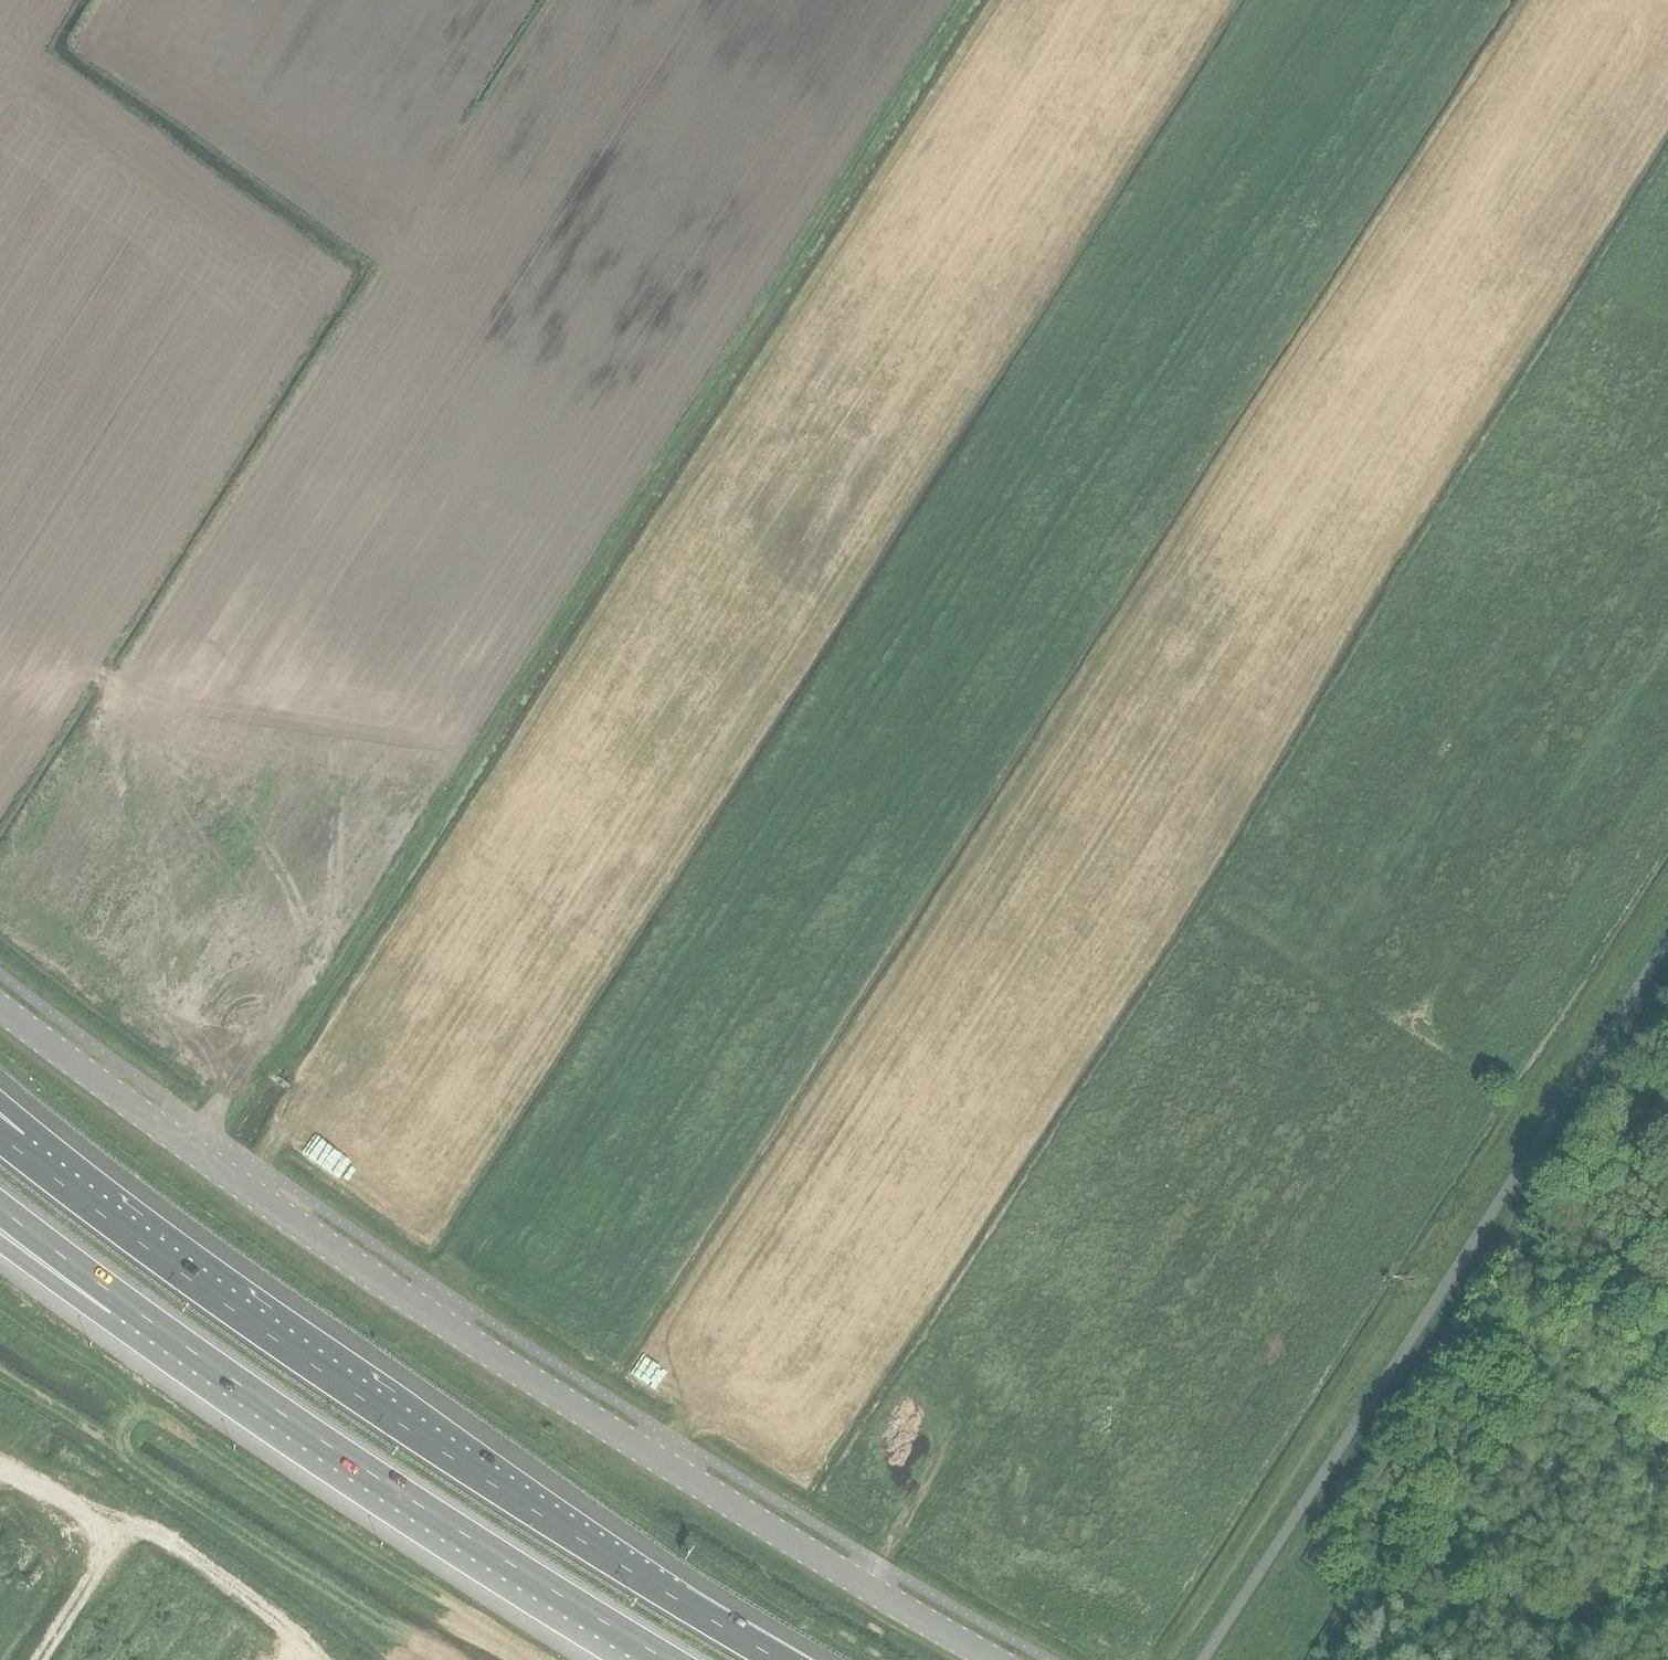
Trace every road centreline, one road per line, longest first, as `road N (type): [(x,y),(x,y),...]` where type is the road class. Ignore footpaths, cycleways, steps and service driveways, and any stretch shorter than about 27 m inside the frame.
road 1 (unclassified): [(1001,1659),(651,1459),(243,1185),(0,1009)]
road 2 (motorway): [(780,1659),(334,1381),(18,1151)]
road 3 (motorway): [(123,1299),(319,1440),(666,1659)]
road 4 (motorway): [(0,1210),(123,1299)]
road 5 (motorway): [(0,1222),(123,1299)]

